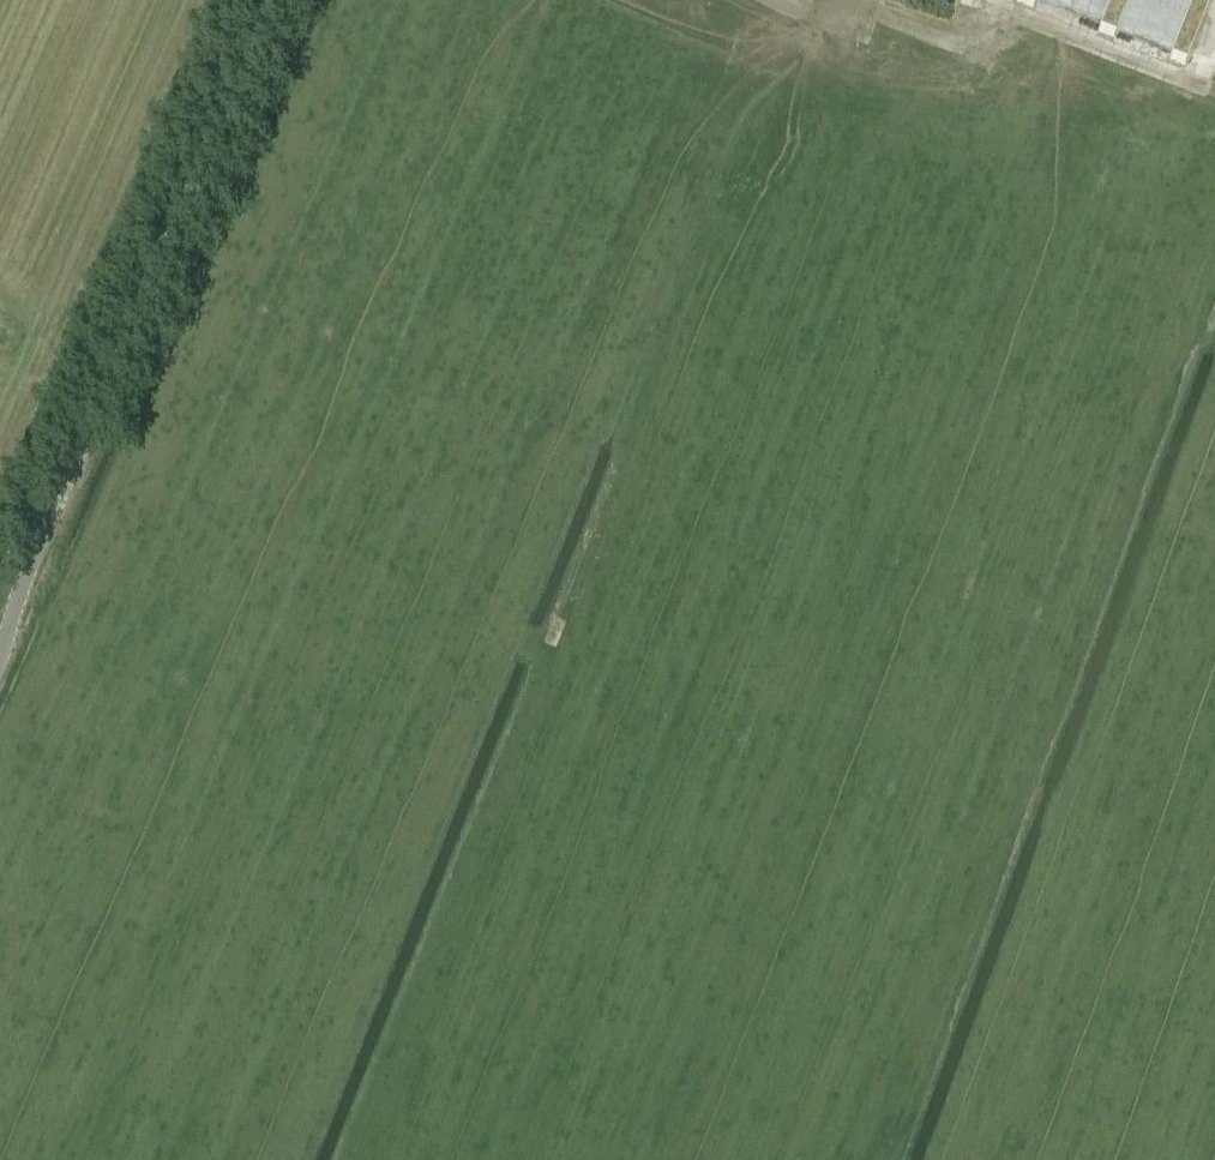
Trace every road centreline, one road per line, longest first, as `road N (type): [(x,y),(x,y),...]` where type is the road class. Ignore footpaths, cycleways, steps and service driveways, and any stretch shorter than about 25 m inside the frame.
road 1 (unclassified): [(0,658),(28,569),(274,0)]

